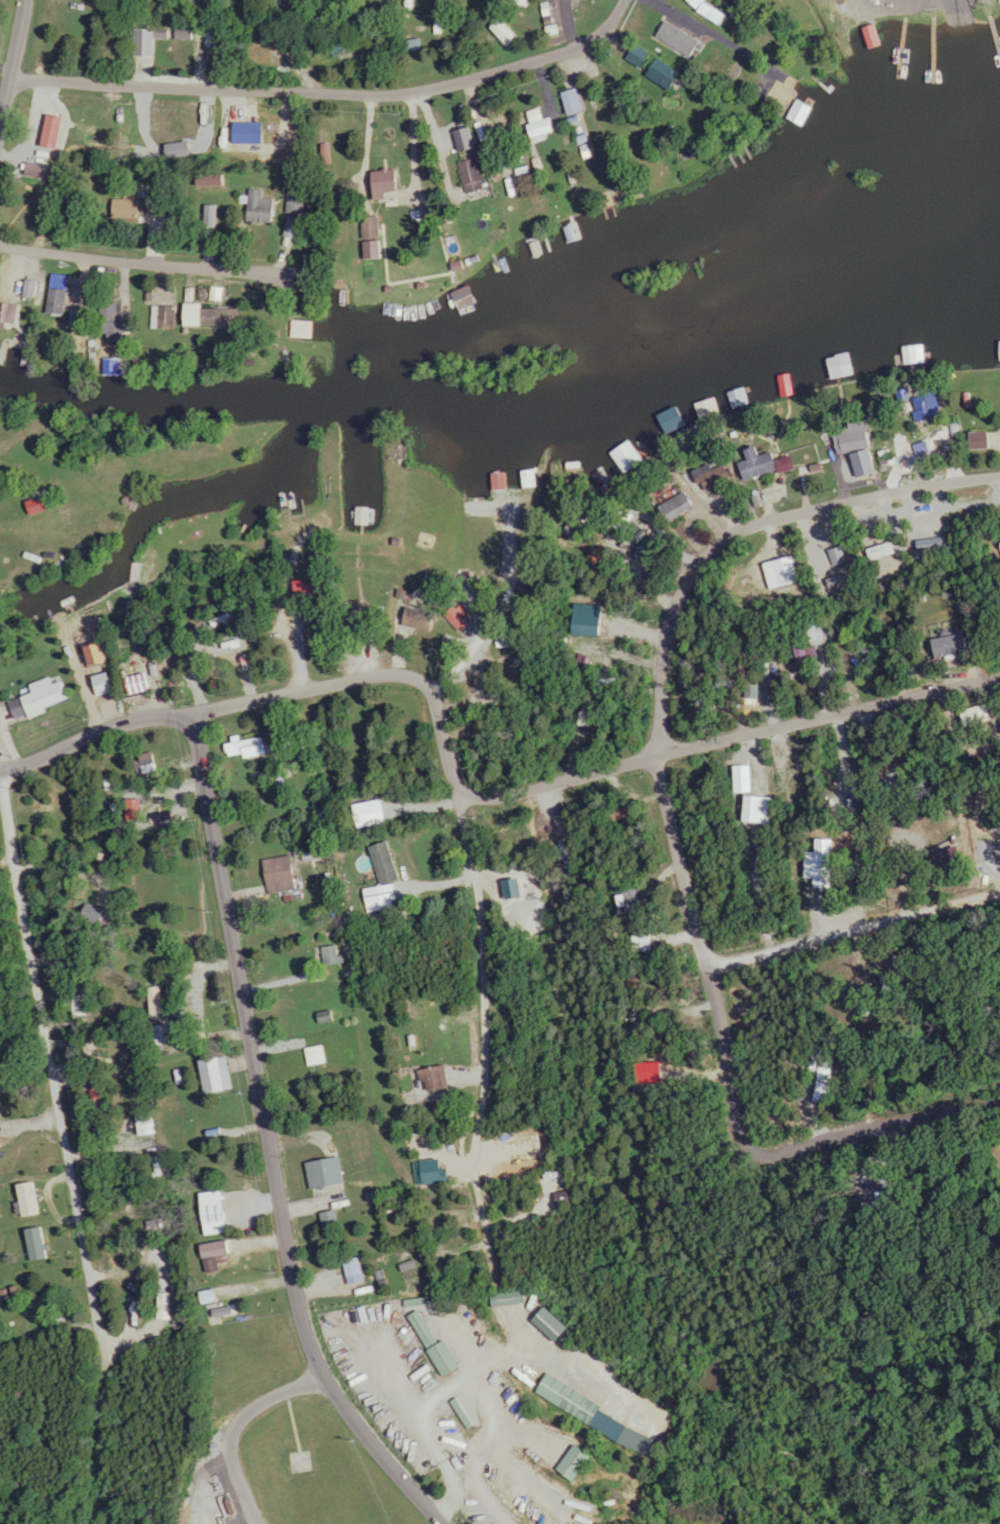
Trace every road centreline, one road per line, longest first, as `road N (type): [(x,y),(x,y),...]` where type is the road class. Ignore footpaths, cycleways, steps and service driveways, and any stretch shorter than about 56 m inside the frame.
road 1 (residential): [(752,1153),(734,1133),(706,970),(652,759),(680,610),(718,562),(766,534),(999,480)]
road 2 (residential): [(652,759),(476,800),(458,795),(425,691),(414,678),(393,676),(188,711),(0,771)]
road 3 (residential): [(322,1378),(303,1331),(188,711)]
road 4 (residential): [(5,82),(409,93),(603,34),(622,0)]
road 5 (residential): [(96,1342),(0,798)]
road 6 (residential): [(652,759),(999,690)]
road 7 (residential): [(706,970),(999,885)]
road 8 (residential): [(297,281),(0,250)]
road 9 (residential): [(999,1093),(752,1153)]
road 10 (residential): [(442,1523),(322,1378)]

